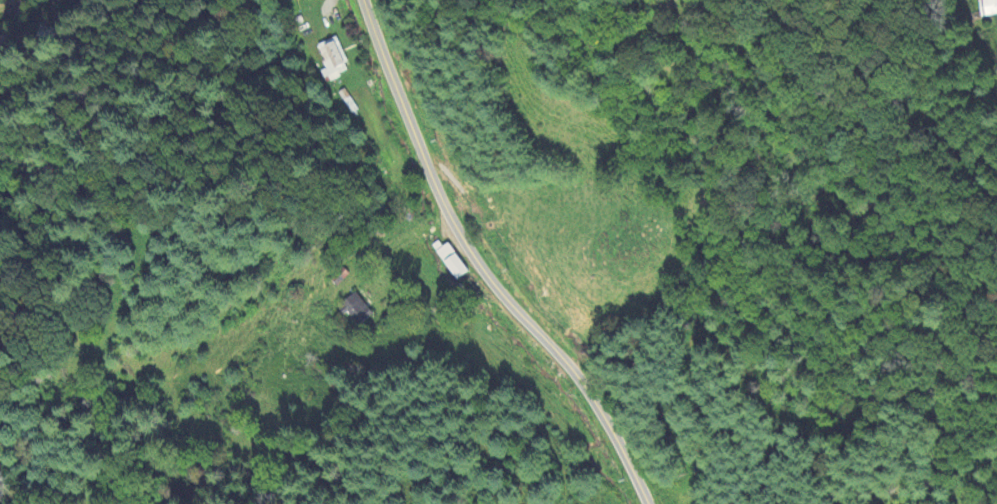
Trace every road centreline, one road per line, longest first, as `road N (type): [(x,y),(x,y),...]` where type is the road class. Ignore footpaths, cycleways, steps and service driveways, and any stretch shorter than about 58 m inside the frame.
road 1 (tertiary): [(647,503),(604,418),(462,246),(364,0)]

